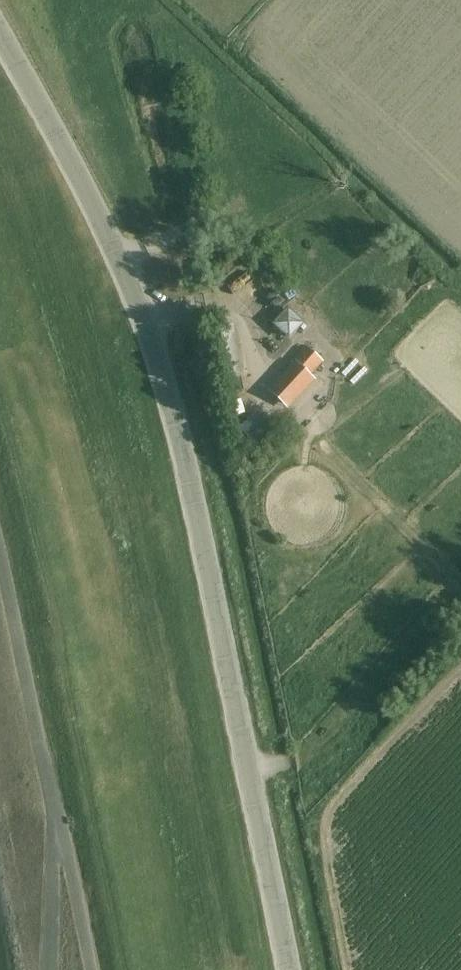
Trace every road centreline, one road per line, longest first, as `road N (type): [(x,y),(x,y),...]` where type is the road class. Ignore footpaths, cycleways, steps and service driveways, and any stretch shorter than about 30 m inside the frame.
road 1 (residential): [(291,969),(222,634),(145,327),(97,214),(0,33)]
road 2 (unclassified): [(62,821),(0,573)]
road 3 (unclassified): [(62,821),(91,969)]
road 4 (unclassified): [(62,821),(38,969)]

